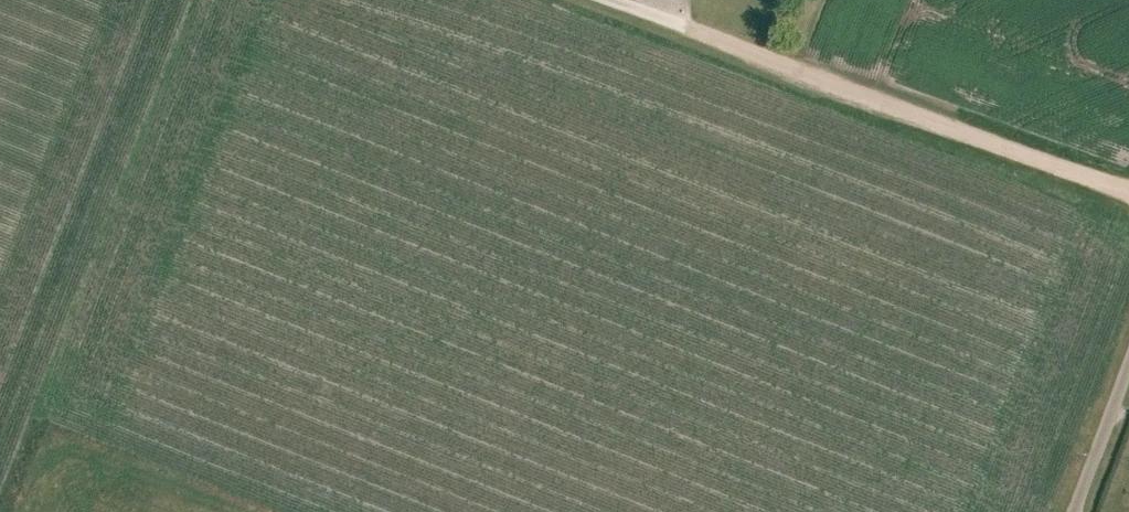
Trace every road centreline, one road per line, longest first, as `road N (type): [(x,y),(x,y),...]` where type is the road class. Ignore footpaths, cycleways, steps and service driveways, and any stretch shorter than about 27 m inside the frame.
road 1 (unclassified): [(609,0),(1128,188)]
road 2 (unclassified): [(1128,360),(1073,511)]

